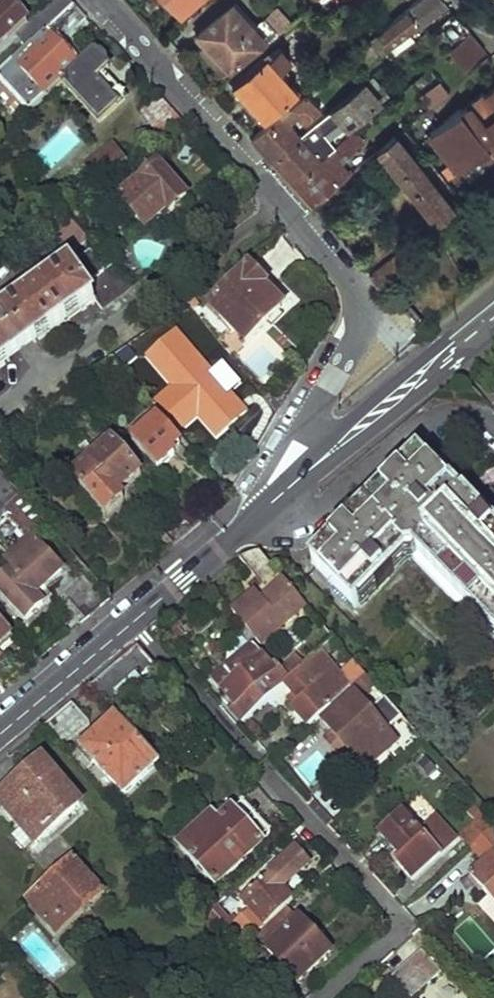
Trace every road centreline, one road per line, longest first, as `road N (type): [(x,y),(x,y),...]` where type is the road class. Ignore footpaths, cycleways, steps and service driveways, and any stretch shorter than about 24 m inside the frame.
road 1 (residential): [(129,620),(398,912),(398,934),(326,997)]
road 2 (residential): [(283,204),(28,385)]
road 3 (residential): [(94,0),(283,204)]
road 4 (residential): [(282,486),(305,511),(328,506),(420,424),(458,417),(493,430)]
road 5 (residential): [(283,204),(356,287),(361,305),(355,337),(314,403)]
road 6 (secondary): [(493,313),(332,446)]
road 7 (secondary): [(263,503),(129,620)]
road 8 (secondary): [(129,620),(0,728)]
road 9 (residential): [(314,403),(260,479),(263,503)]

